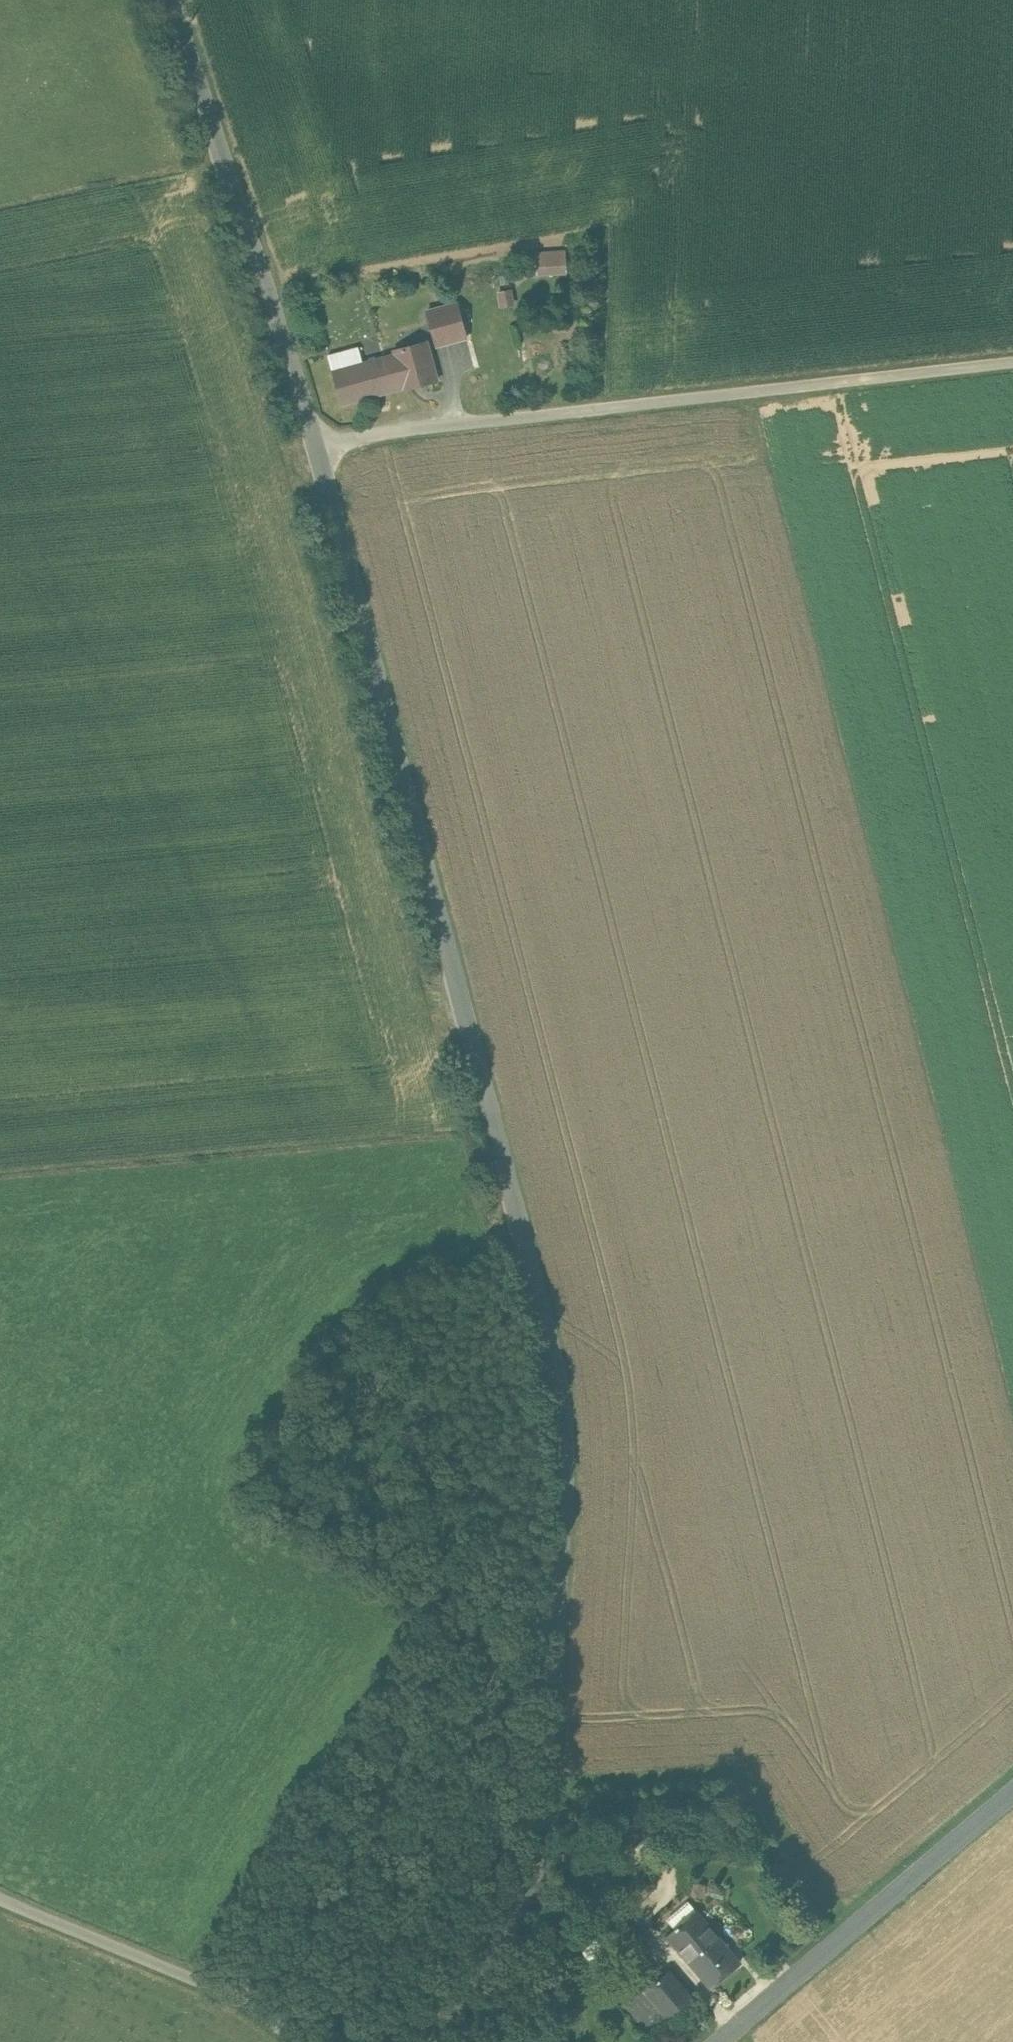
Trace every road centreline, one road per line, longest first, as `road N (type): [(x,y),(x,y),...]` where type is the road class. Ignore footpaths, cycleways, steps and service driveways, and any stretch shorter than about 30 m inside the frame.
road 1 (unclassified): [(173,0),(315,438),(562,1395),(567,1472),(541,1860),(531,1896),(428,2041)]
road 2 (track): [(1012,362),(315,438)]
road 3 (tertiary): [(1012,1791),(716,2041)]
road 4 (unclassified): [(295,2041),(244,1998),(0,1896)]

